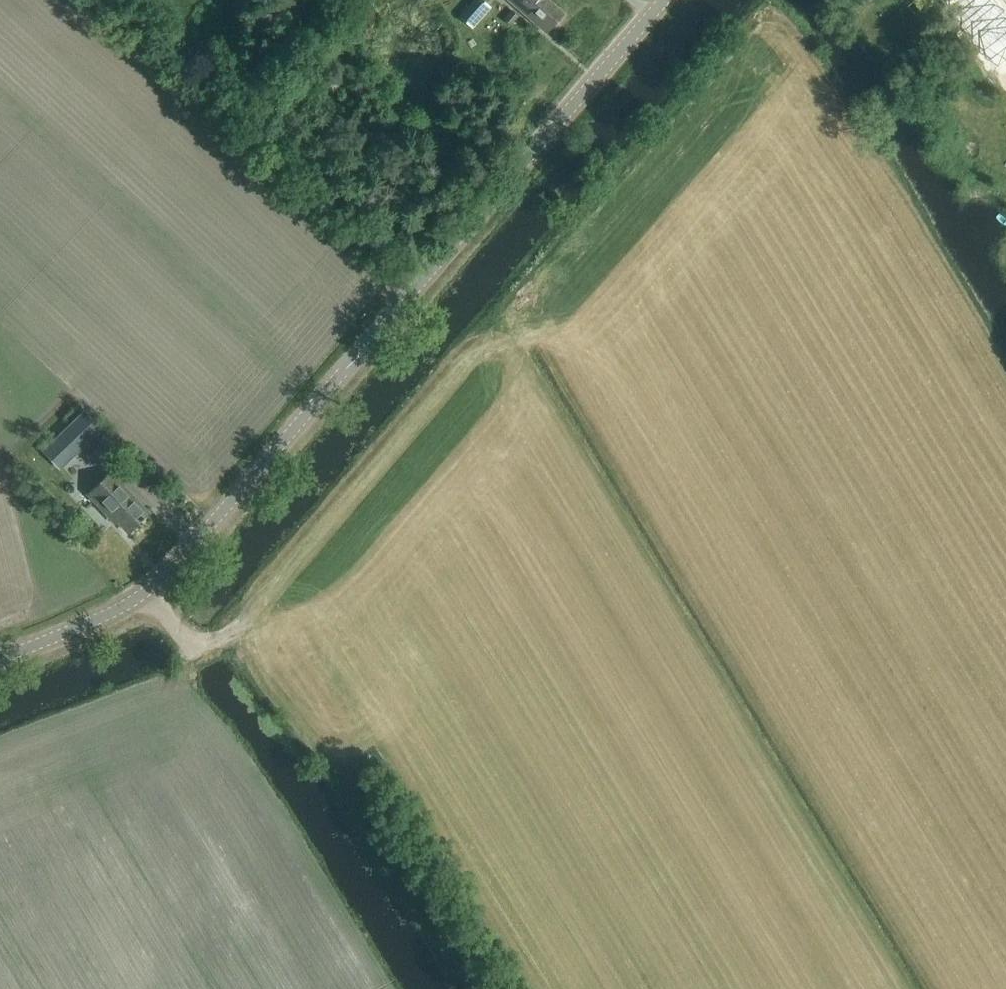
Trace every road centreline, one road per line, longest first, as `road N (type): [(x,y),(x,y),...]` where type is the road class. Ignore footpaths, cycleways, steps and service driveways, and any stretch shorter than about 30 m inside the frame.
road 1 (tertiary): [(0,659),(101,619),(176,569),(666,0)]

